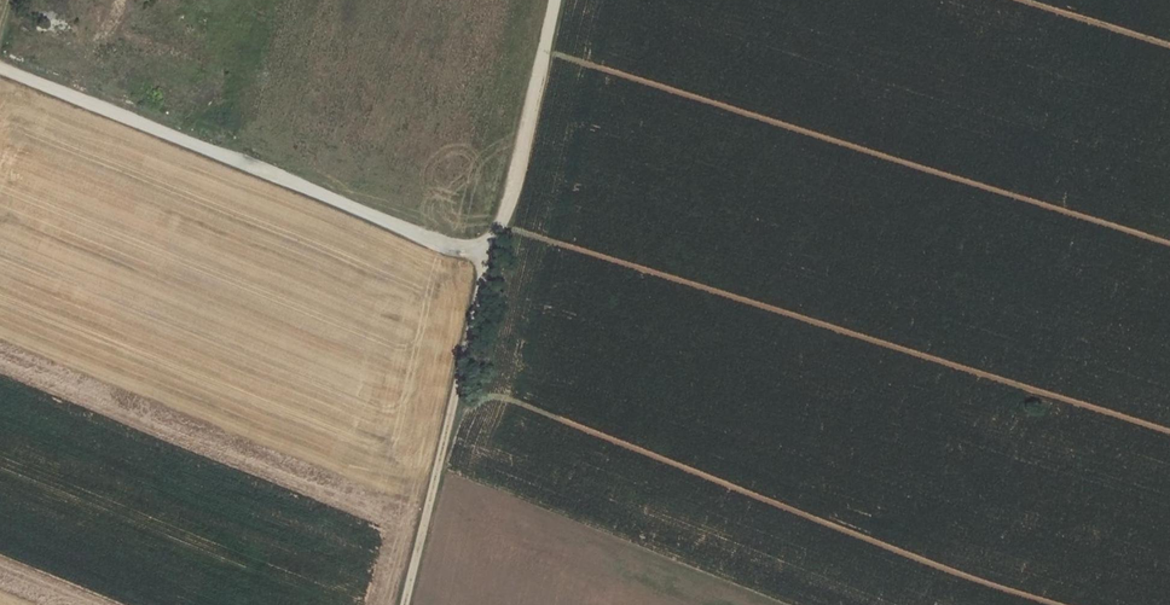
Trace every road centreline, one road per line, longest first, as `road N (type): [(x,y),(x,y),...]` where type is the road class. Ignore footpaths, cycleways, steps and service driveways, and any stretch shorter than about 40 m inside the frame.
road 1 (track): [(555,0),(399,604)]
road 2 (track): [(0,68),(483,260)]

